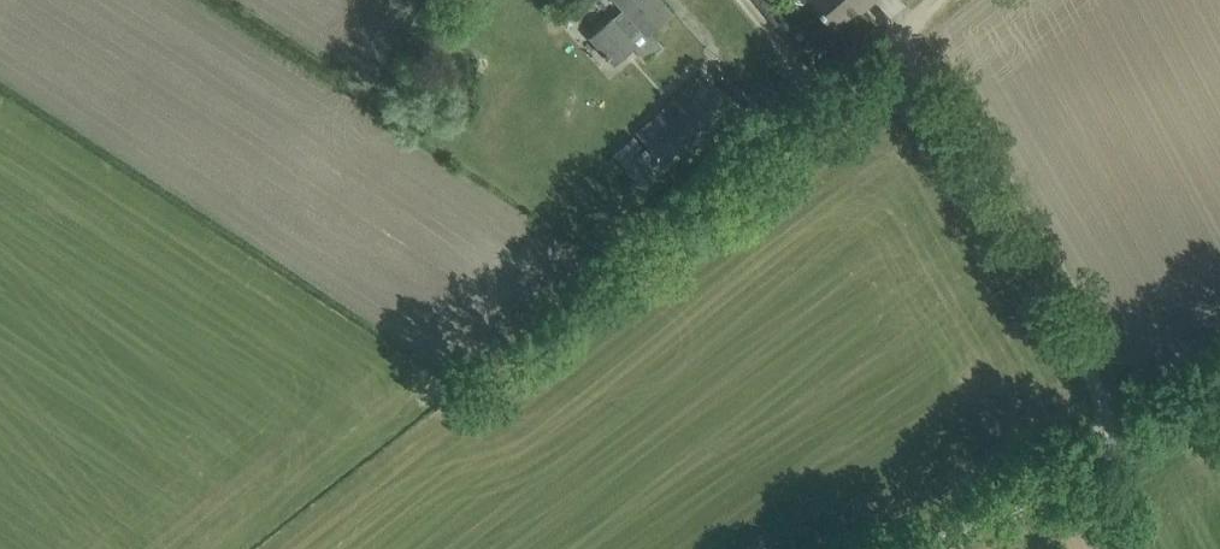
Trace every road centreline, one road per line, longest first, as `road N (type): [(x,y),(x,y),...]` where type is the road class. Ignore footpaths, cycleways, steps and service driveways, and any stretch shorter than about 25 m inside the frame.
road 1 (unclassified): [(917,548),(1219,373)]

